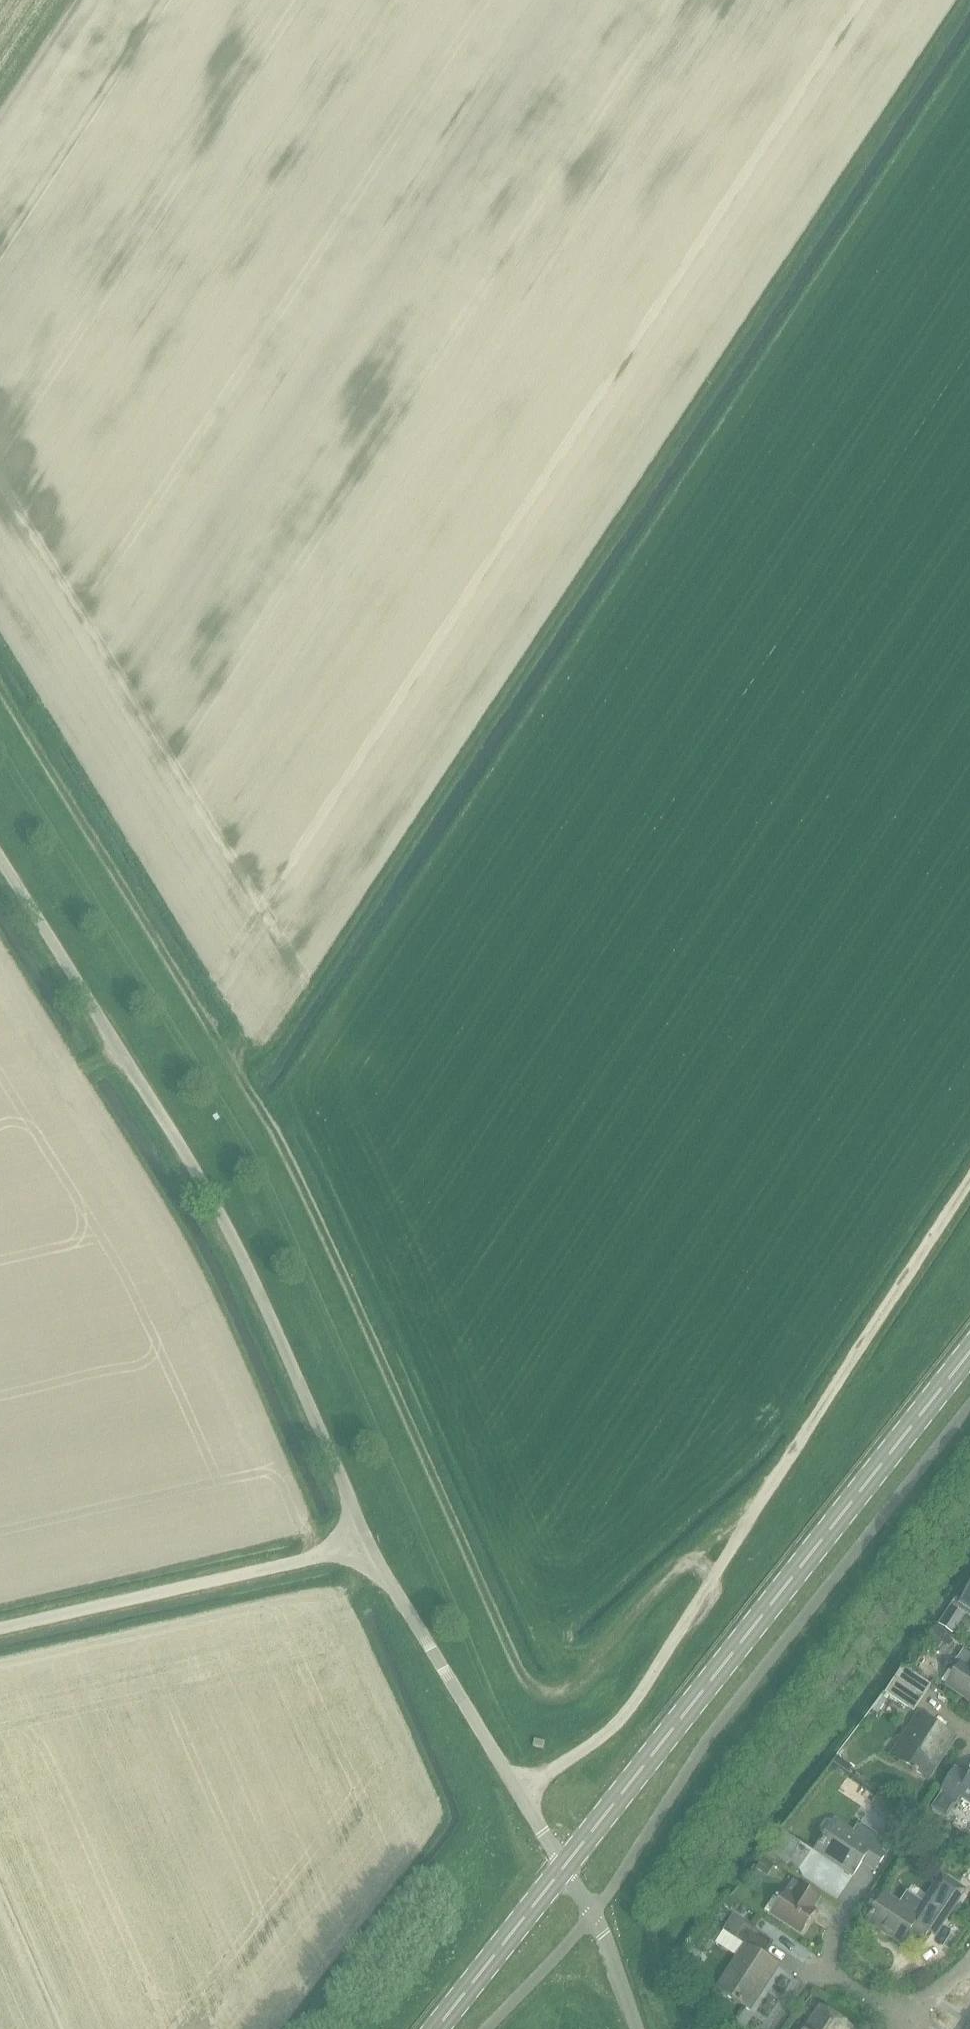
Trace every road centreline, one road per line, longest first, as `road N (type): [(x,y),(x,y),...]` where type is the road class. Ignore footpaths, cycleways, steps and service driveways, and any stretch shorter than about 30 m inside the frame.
road 1 (unclassified): [(371,1546),(239,1250),(0,859)]
road 2 (track): [(518,1790),(628,1711),(969,1181)]
road 3 (secondary): [(564,1866),(969,1352)]
road 4 (unclassified): [(0,1629),(371,1546)]
road 5 (unclassified): [(564,1866),(371,1546)]
road 6 (secondary): [(437,2028),(564,1866)]
road 7 (tertiary): [(636,2028),(606,1938),(564,1866)]

